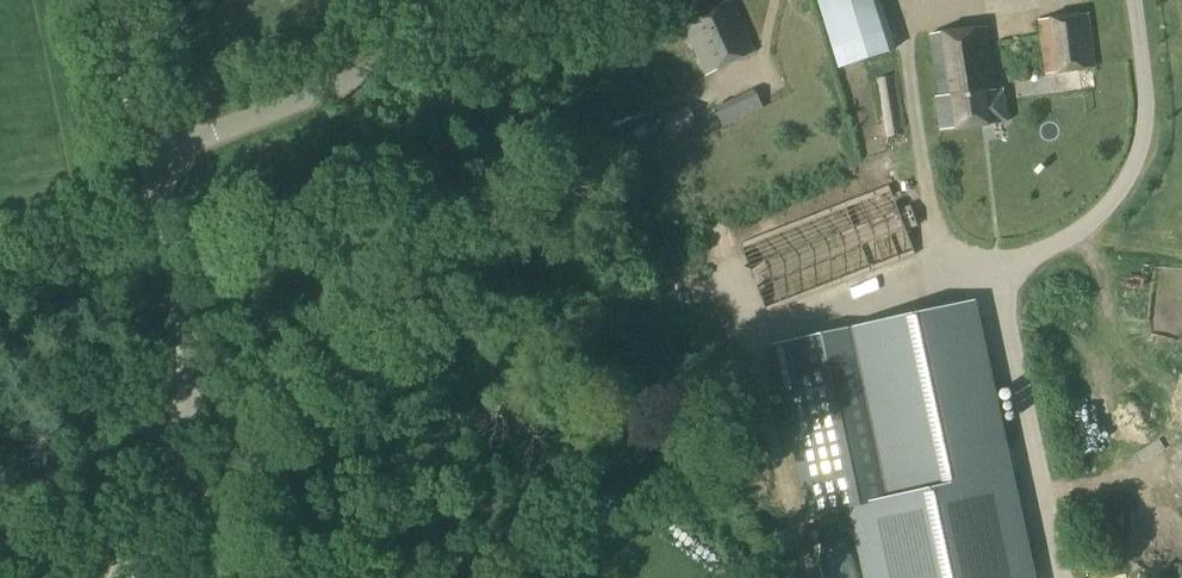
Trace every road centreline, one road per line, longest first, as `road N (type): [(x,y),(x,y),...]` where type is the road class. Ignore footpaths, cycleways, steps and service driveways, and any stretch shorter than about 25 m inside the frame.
road 1 (unclassified): [(574,0),(147,159)]
road 2 (unclassified): [(111,577),(177,438),(187,367),(187,322),(147,159)]
road 3 (unclassified): [(147,159),(106,0)]

